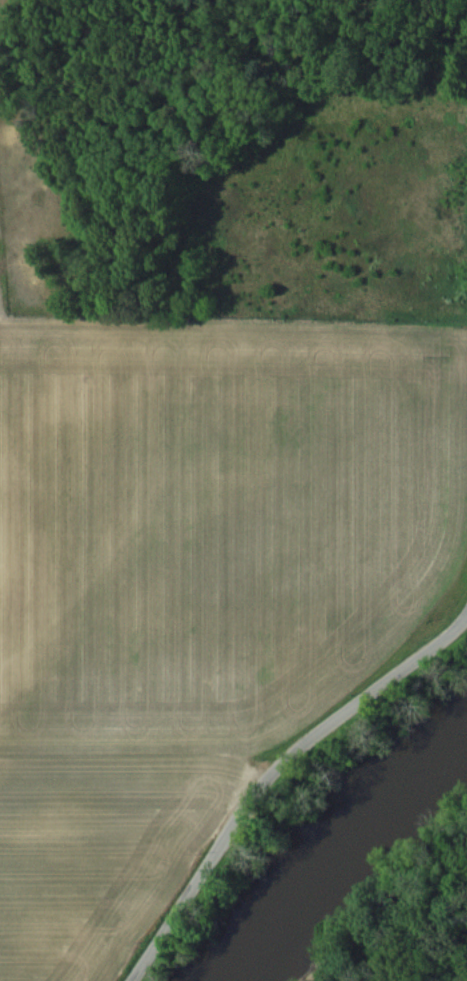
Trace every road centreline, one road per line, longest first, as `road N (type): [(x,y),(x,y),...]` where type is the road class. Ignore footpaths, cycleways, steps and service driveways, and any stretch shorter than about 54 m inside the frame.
road 1 (residential): [(123,980),(274,767),(466,610)]

